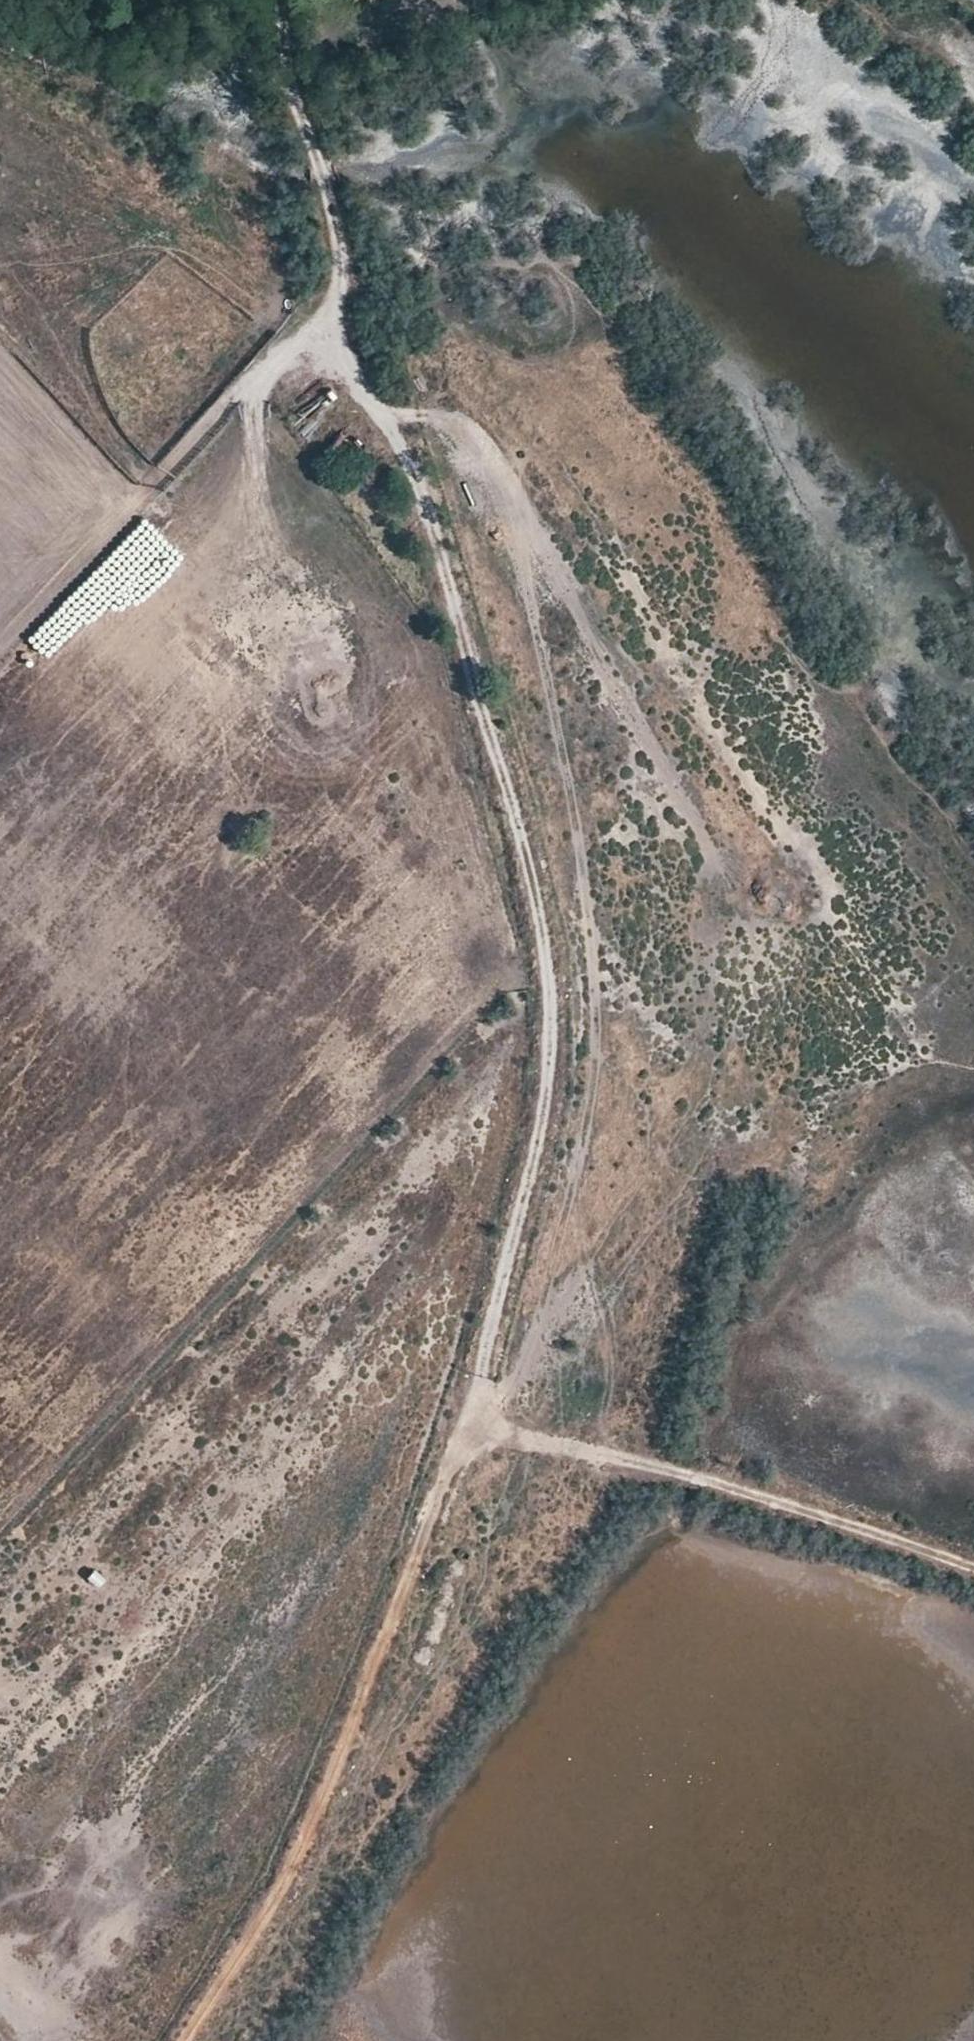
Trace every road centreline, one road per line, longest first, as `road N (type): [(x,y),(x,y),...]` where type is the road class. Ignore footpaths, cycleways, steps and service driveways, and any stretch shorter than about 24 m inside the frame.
road 1 (track): [(471,1425),(548,1087),(551,989),(513,796),(433,524),(389,419),(350,351),(341,317),(343,246),(294,78),(283,0)]
road 2 (track): [(183,2040),(303,1842),(471,1425),(767,1493),(973,1564)]

